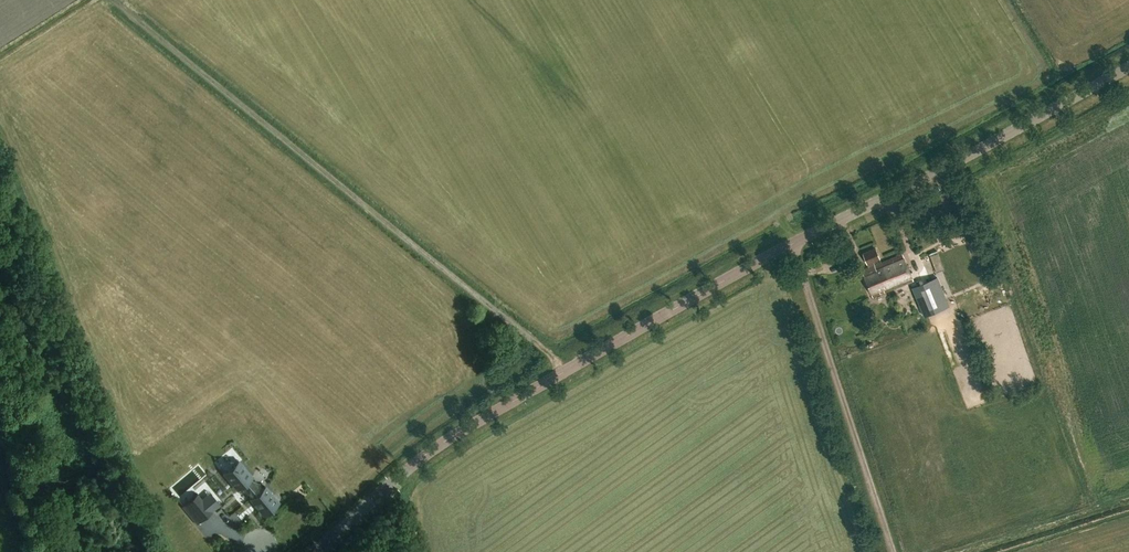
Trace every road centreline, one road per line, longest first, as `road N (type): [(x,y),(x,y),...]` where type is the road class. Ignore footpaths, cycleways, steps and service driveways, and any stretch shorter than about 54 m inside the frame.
road 1 (tertiary): [(313,551),(413,464),(476,423),(750,266),(1128,67)]
road 2 (track): [(110,0),(547,356),(560,375)]
road 3 (track): [(893,551),(793,244)]

